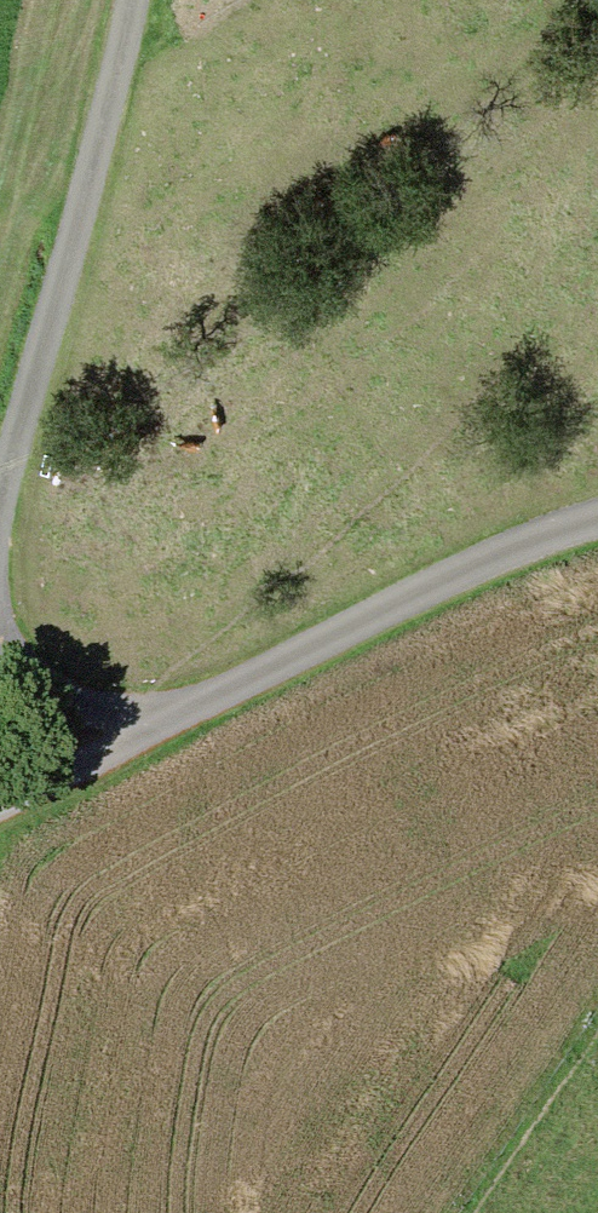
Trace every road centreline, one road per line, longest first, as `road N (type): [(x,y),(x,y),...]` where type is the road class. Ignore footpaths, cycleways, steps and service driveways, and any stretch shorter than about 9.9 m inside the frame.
road 1 (unclassified): [(597,526),(70,764)]
road 2 (unclassified): [(0,530),(144,0)]
road 3 (unclassified): [(70,764),(15,700),(0,665)]

